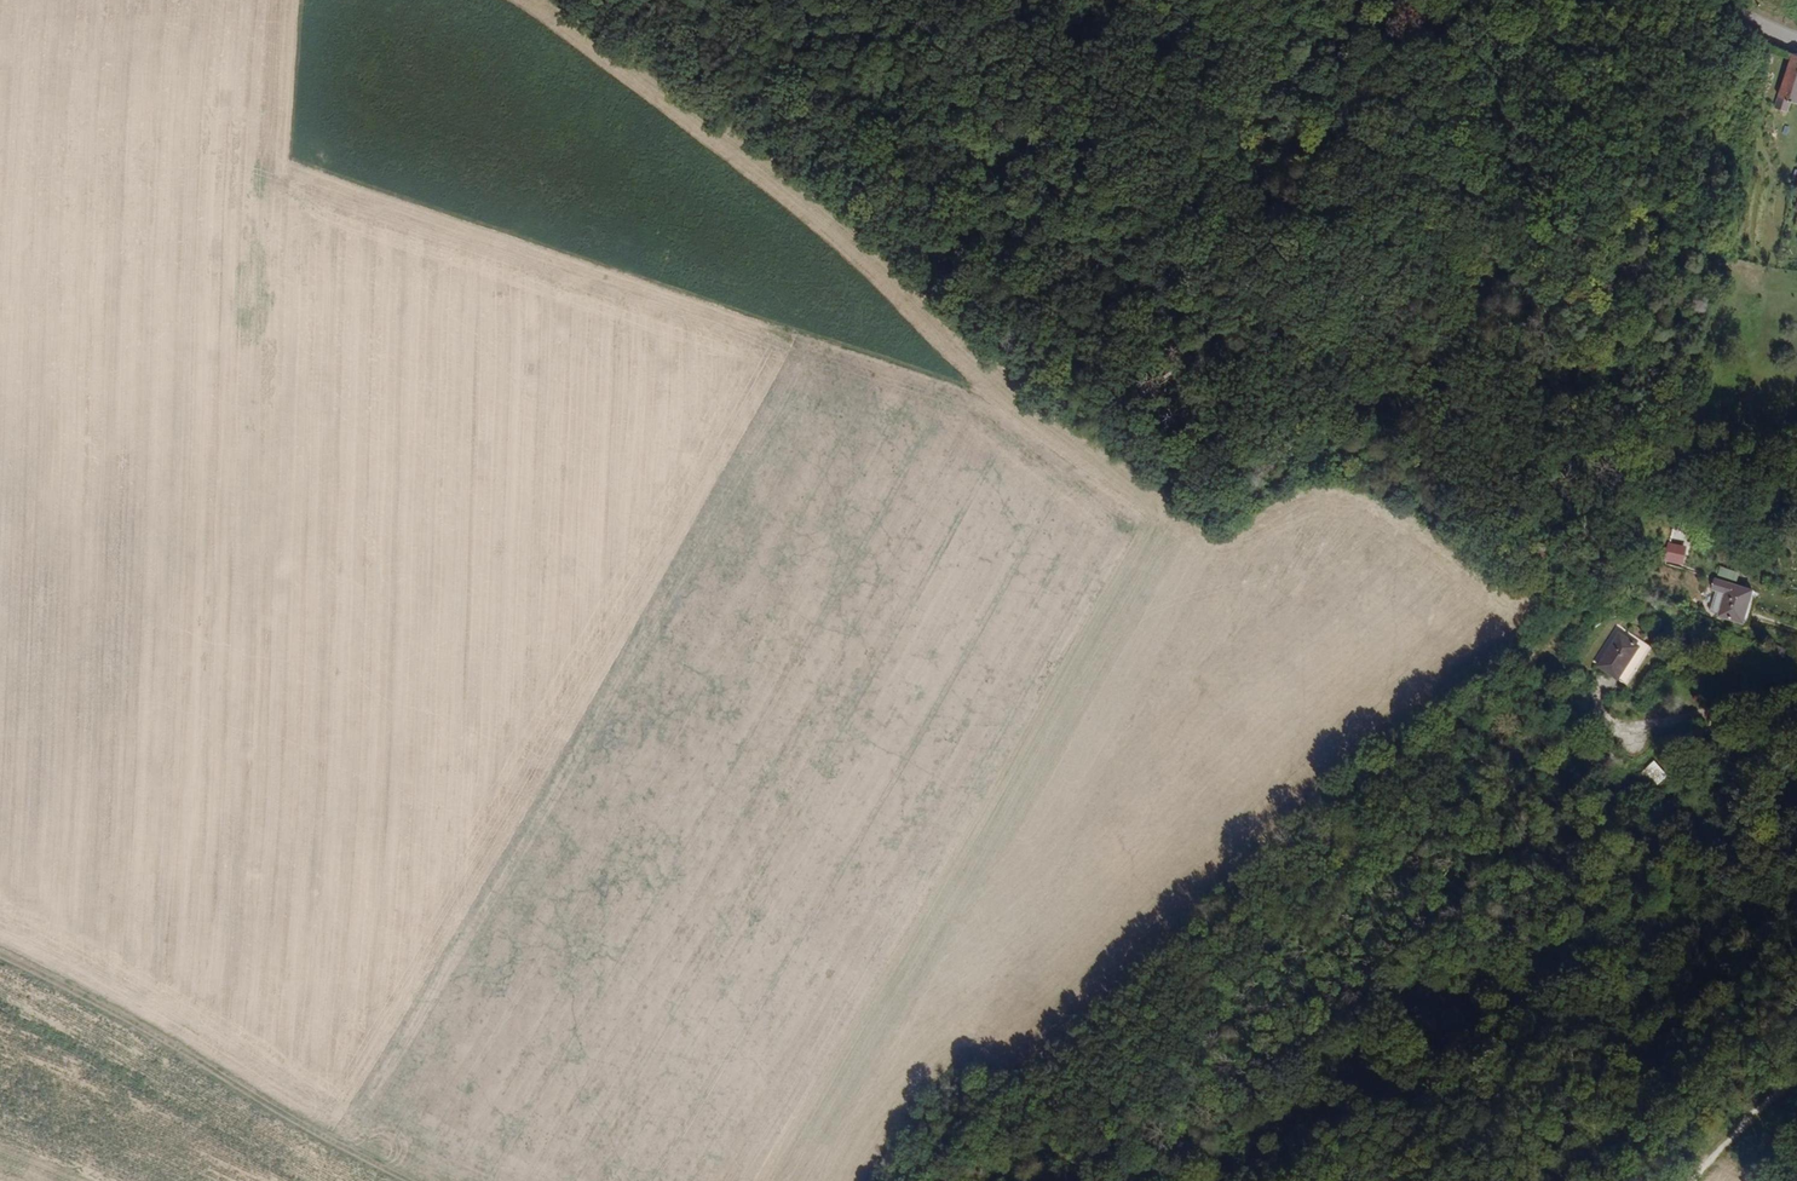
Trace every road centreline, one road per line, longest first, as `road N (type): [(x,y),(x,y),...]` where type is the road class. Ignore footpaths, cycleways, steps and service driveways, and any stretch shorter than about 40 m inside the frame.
road 1 (track): [(409,1180),(0,955)]
road 2 (track): [(1693,1180),(1796,1078)]

